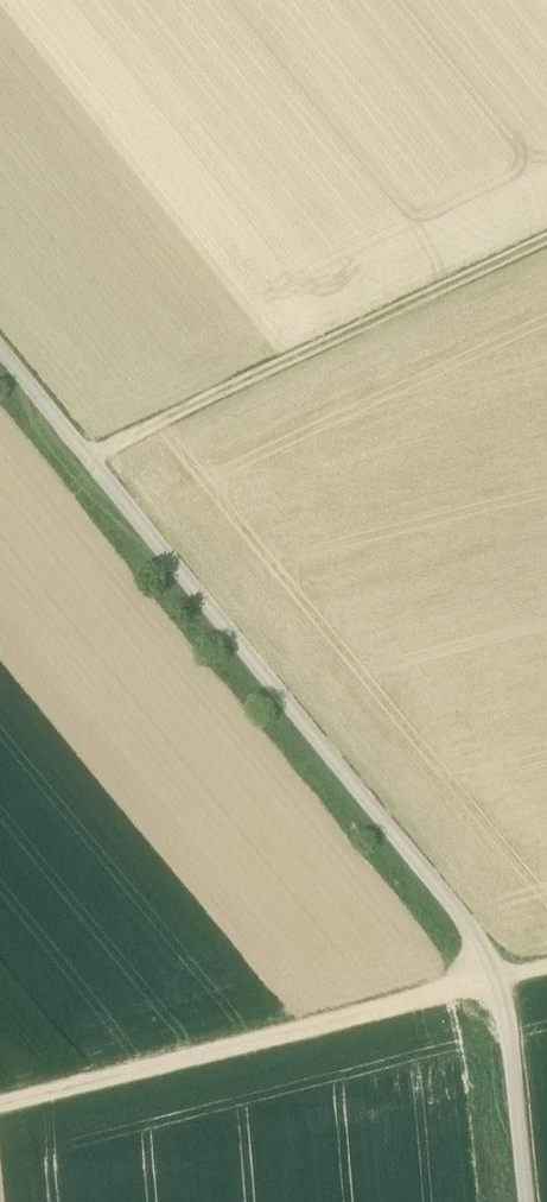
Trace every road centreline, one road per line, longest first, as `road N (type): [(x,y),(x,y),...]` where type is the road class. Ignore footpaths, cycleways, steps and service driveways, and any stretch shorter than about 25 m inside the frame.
road 1 (track): [(0,350),(467,930),(495,981)]
road 2 (track): [(0,1105),(495,981)]
road 3 (track): [(88,460),(546,244)]
road 4 (track): [(526,1201),(495,981)]

